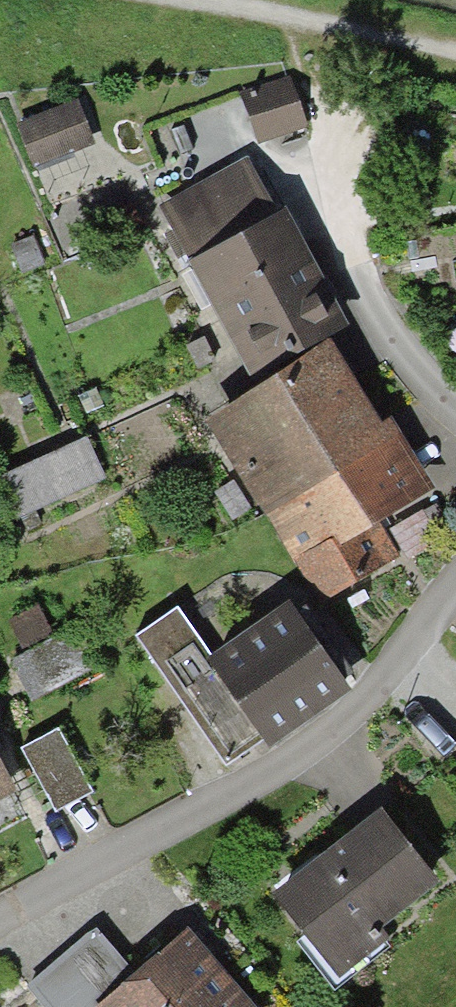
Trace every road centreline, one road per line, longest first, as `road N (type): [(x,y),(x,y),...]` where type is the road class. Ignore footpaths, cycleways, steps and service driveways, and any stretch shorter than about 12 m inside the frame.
road 1 (residential): [(455,586),(319,742),(0,921)]
road 2 (residential): [(455,404),(382,317),(342,230),(311,85)]

